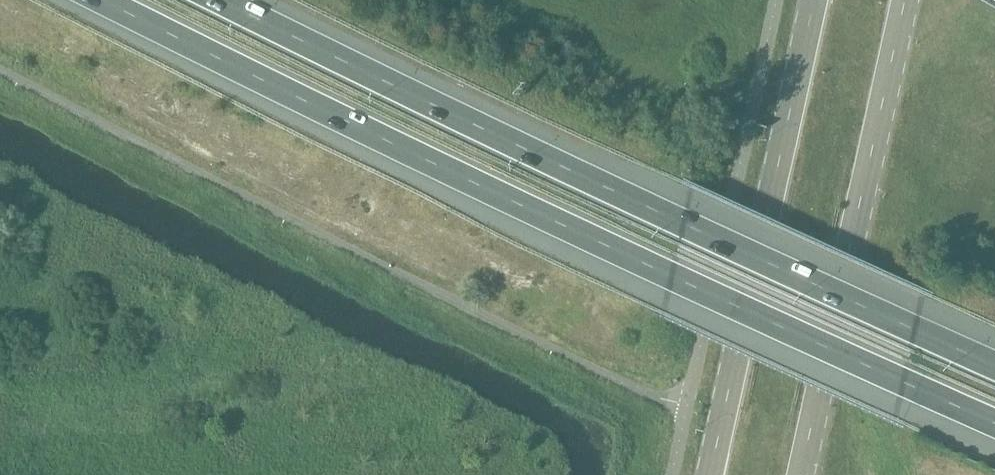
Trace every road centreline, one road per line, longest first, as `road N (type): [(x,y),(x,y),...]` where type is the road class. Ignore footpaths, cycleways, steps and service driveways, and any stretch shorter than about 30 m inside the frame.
road 1 (motorway): [(89,0),(994,424)]
road 2 (motorway): [(994,366),(686,229),(216,0)]
road 3 (secondary): [(806,474),(908,0)]
road 4 (secondary): [(815,0),(715,474)]

